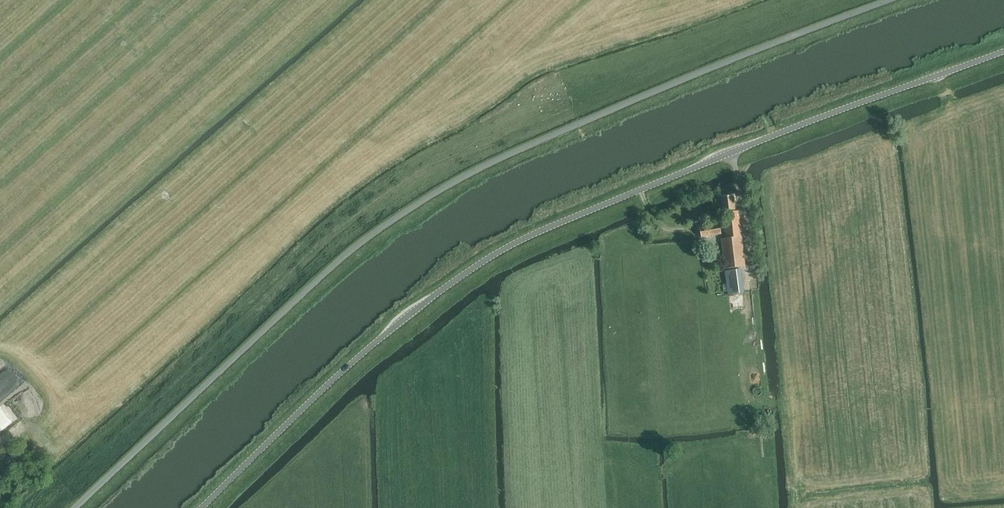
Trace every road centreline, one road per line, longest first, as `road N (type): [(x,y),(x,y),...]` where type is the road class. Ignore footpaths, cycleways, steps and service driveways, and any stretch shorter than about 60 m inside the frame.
road 1 (unclassified): [(76,507),(399,214),(604,112),(899,0)]
road 2 (unclassified): [(205,507),(381,337),(515,242),(1003,50)]
road 3 (track): [(0,395),(43,435),(67,444),(304,220),(409,141)]

